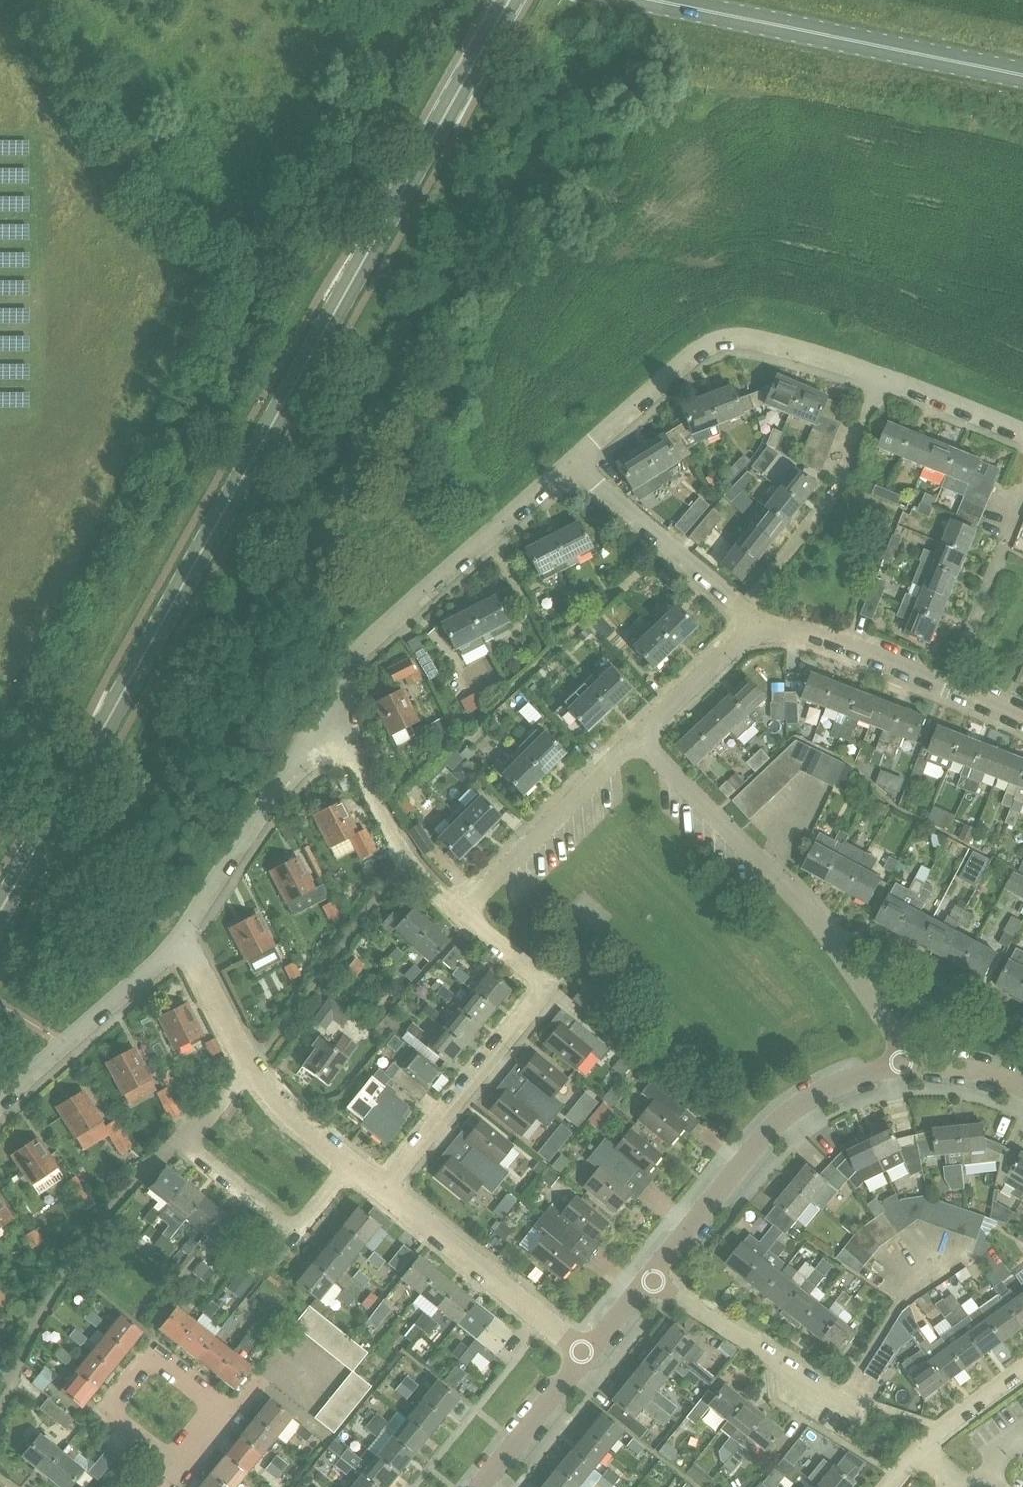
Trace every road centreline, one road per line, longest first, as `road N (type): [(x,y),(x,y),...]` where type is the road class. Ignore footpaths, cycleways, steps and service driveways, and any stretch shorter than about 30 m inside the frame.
road 1 (tertiary): [(1,908),(510,0)]
road 2 (residential): [(901,1061),(871,999),(760,857),(639,740)]
road 3 (primary): [(653,0),(1022,74)]
road 4 (residential): [(346,724),(343,686),(366,642),(572,464)]
road 5 (residential): [(882,376),(759,340),(715,345),(572,464)]
road 6 (residential): [(382,1190),(527,1018),(521,983),(456,913)]
road 7 (residential): [(656,1274),(781,1118),(848,1079),(901,1061)]
road 8 (residential): [(354,1166),(307,1218),(282,1224),(192,1150),(193,1130),(249,1067)]
road 9 (residential): [(1022,718),(835,640),(760,629)]
road 10 (residential): [(180,936),(287,774),(315,741),(346,724)]
road 11 (residential): [(588,1350),(382,1190)]
road 12 (residential): [(456,913),(639,740)]
road 13 (residential): [(760,629),(572,464)]
road 14 (residential): [(0,1106),(180,936)]
road 15 (residential): [(172,1468),(223,1409),(154,1354),(106,1413)]
road 16 (residential): [(832,1423),(656,1274)]
road 17 (residential): [(456,913),(395,840),(346,724)]
road 18 (residential): [(885,1486),(956,1415),(1022,1367)]
road 19 (residential): [(481,1486),(588,1350)]
road 20 (residential): [(639,740),(760,629)]
road 21 (residential): [(1022,433),(882,376)]
road 22 (residential): [(249,1067),(180,936)]
road 23 (residential): [(354,1166),(249,1067)]
road 24 (residential): [(901,1061),(955,1065),(1022,1090)]

